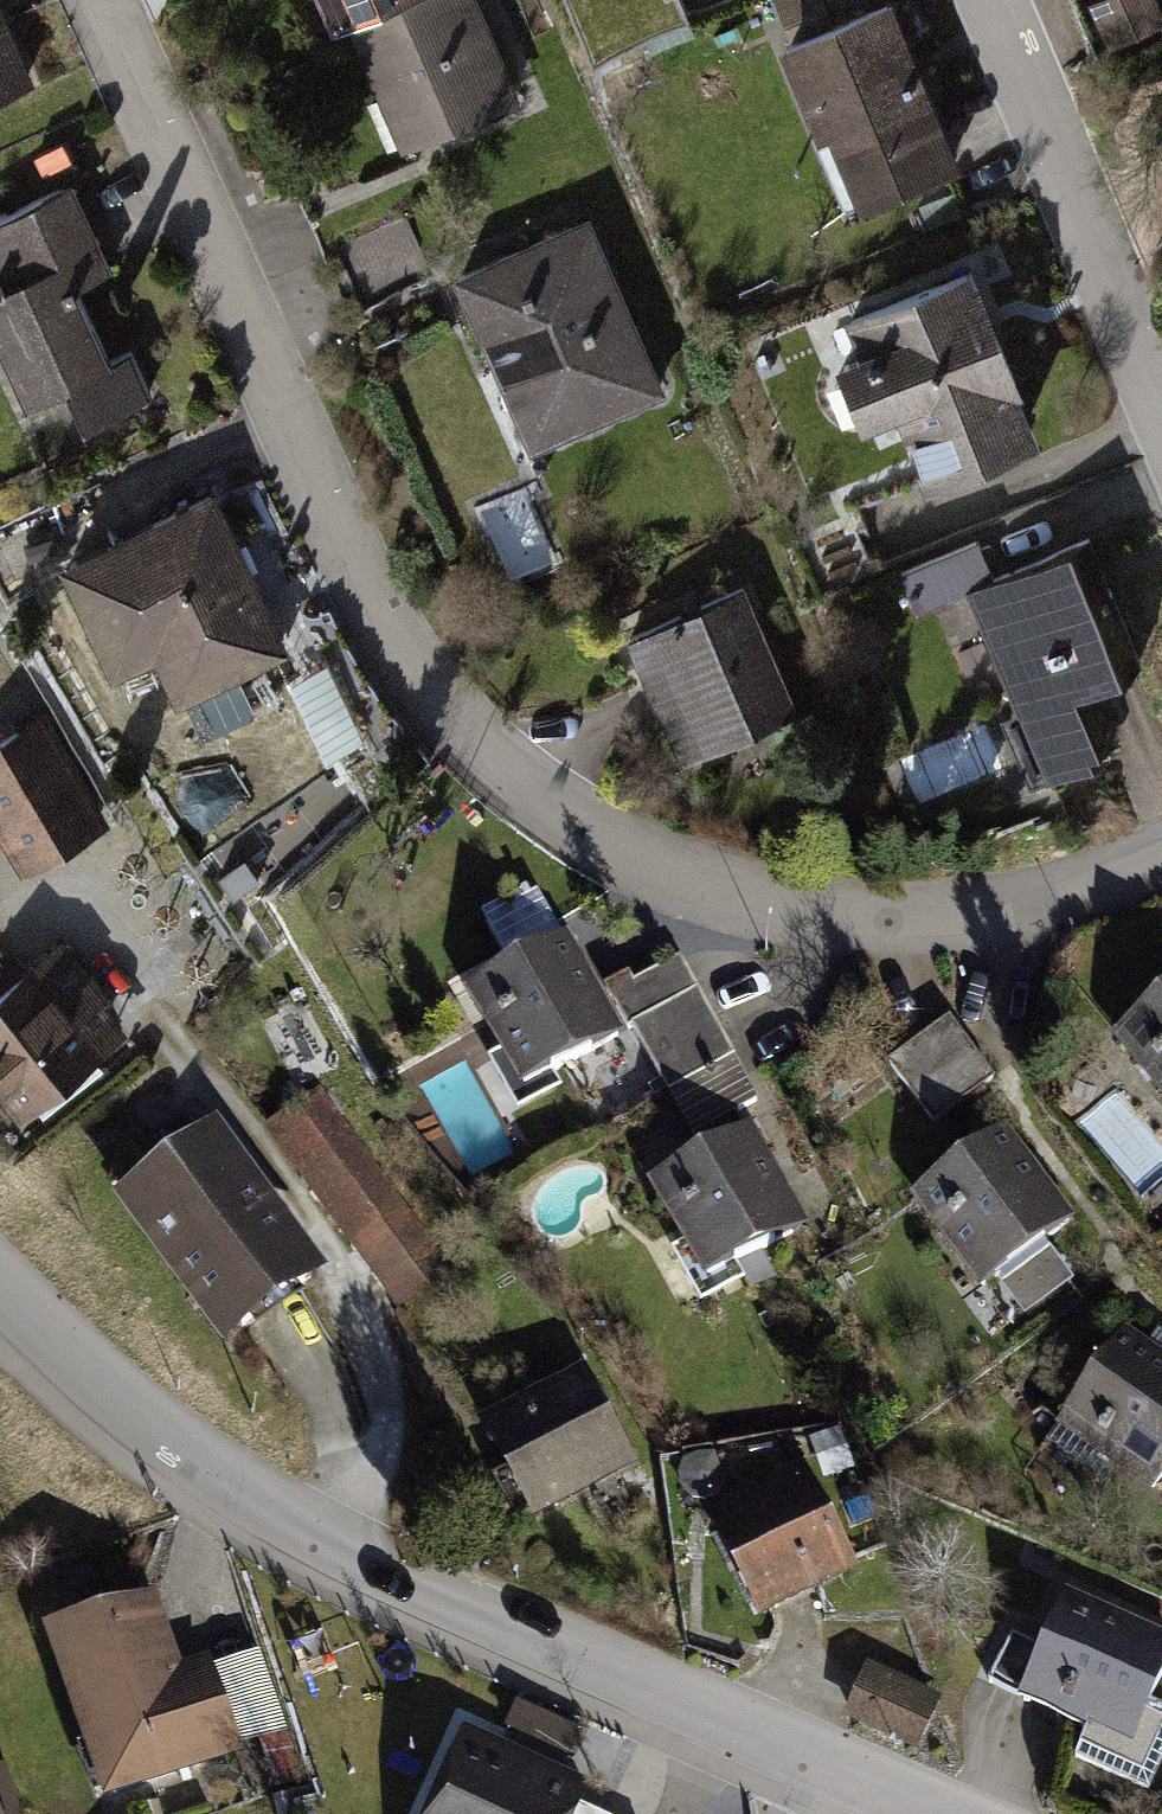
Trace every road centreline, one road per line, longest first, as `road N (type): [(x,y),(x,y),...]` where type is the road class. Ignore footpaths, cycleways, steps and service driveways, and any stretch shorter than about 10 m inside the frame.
road 1 (residential): [(1161,848),(1027,896),(965,909),(905,914),(780,906),(658,867),(511,775),(431,689),(368,589),(103,0)]
road 2 (residential): [(844,1772),(361,1558),(218,1476),(140,1420),(0,1291)]
road 3 (residential): [(1161,416),(990,0)]

